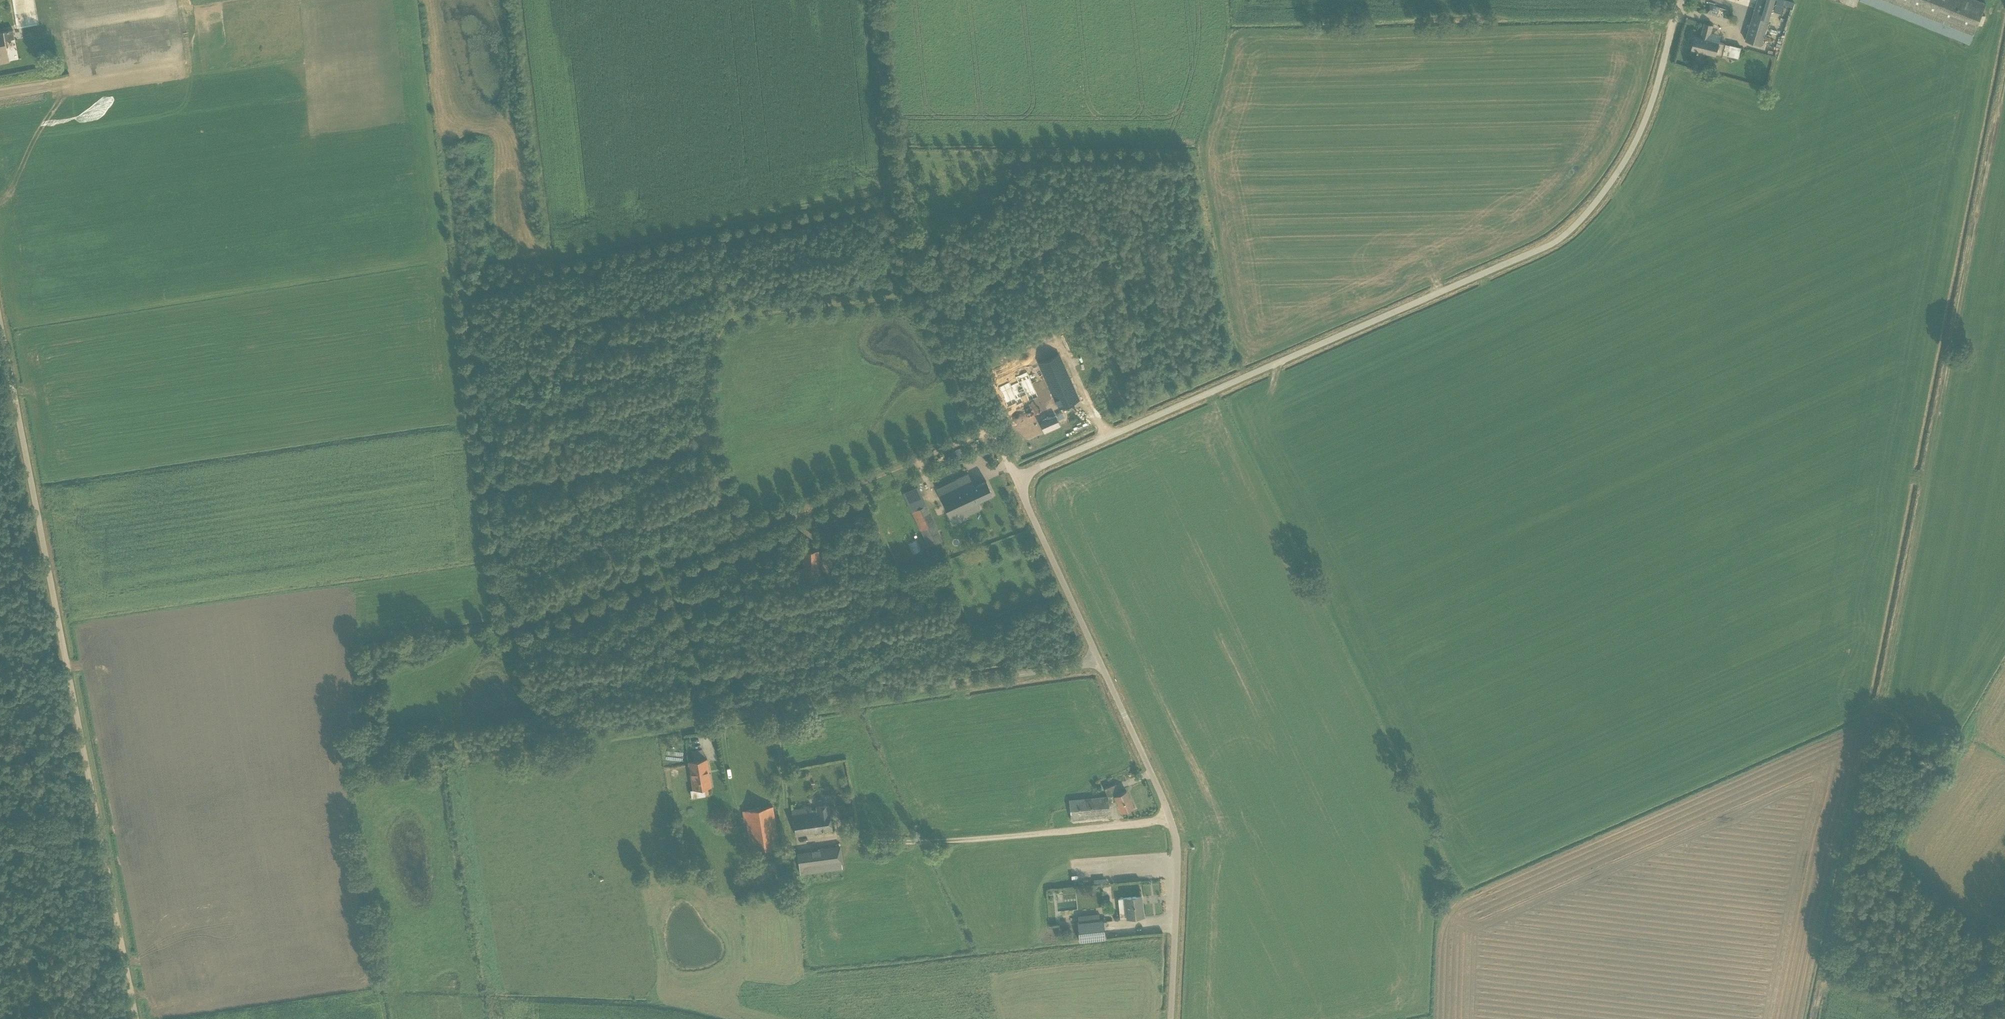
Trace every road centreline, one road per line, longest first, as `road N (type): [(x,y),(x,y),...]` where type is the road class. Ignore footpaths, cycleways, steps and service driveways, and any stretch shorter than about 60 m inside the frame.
road 1 (unclassified): [(1100,663),(1022,491),(1027,472),(1565,234),(1638,136),(1680,0)]
road 2 (track): [(2004,70),(1814,1018)]
road 3 (unclassified): [(143,1018),(0,280)]
road 4 (track): [(873,0),(902,235),(1020,481)]
road 5 (unclassified): [(710,732),(753,714),(1100,663)]
road 6 (track): [(358,772),(728,720)]
road 7 (unclassified): [(1170,1018),(1175,835),(1100,663)]

